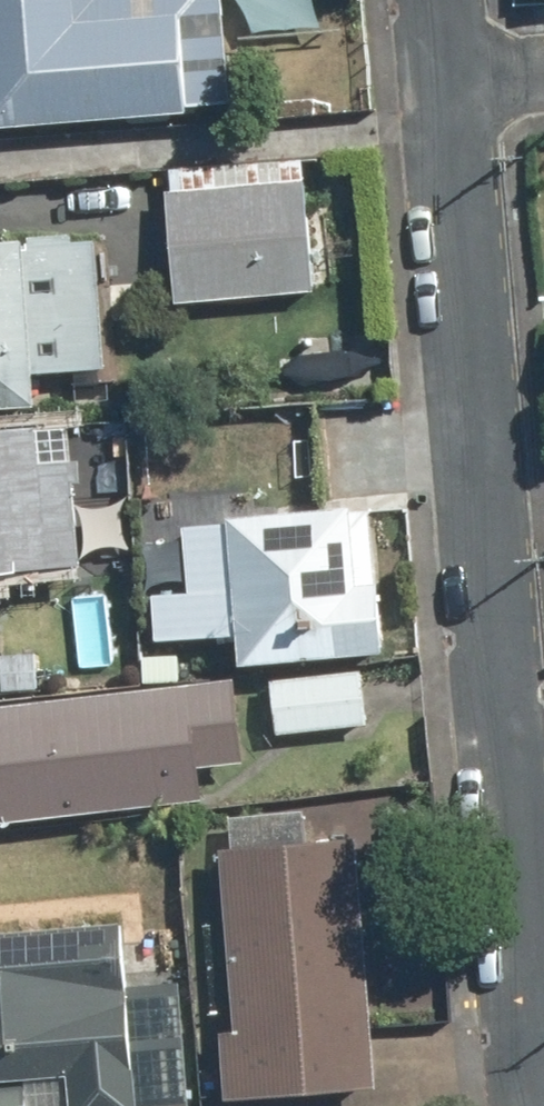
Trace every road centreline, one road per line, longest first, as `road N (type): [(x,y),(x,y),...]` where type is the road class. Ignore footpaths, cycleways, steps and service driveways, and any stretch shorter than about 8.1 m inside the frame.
road 1 (residential): [(528,1105),(442,79)]

